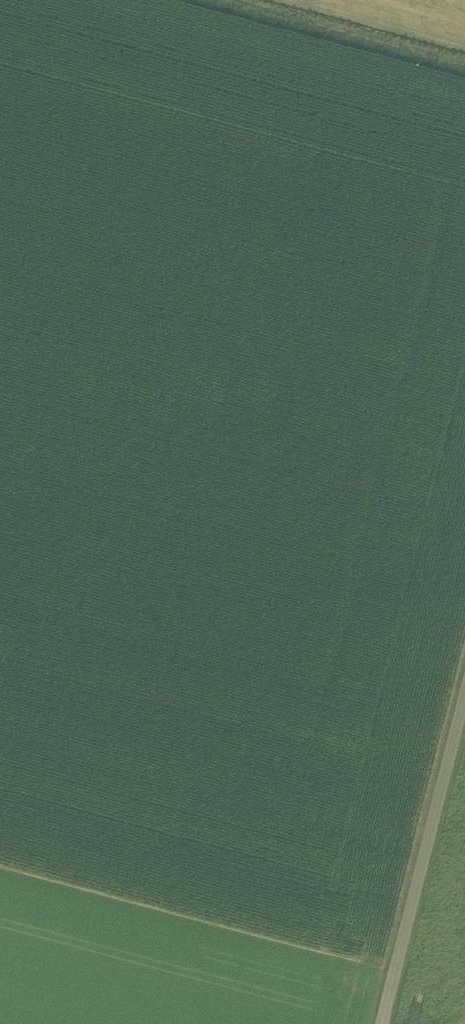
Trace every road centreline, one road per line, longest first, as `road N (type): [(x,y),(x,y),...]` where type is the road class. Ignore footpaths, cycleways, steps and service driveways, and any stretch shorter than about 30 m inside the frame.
road 1 (track): [(381,1023),(464,697)]

